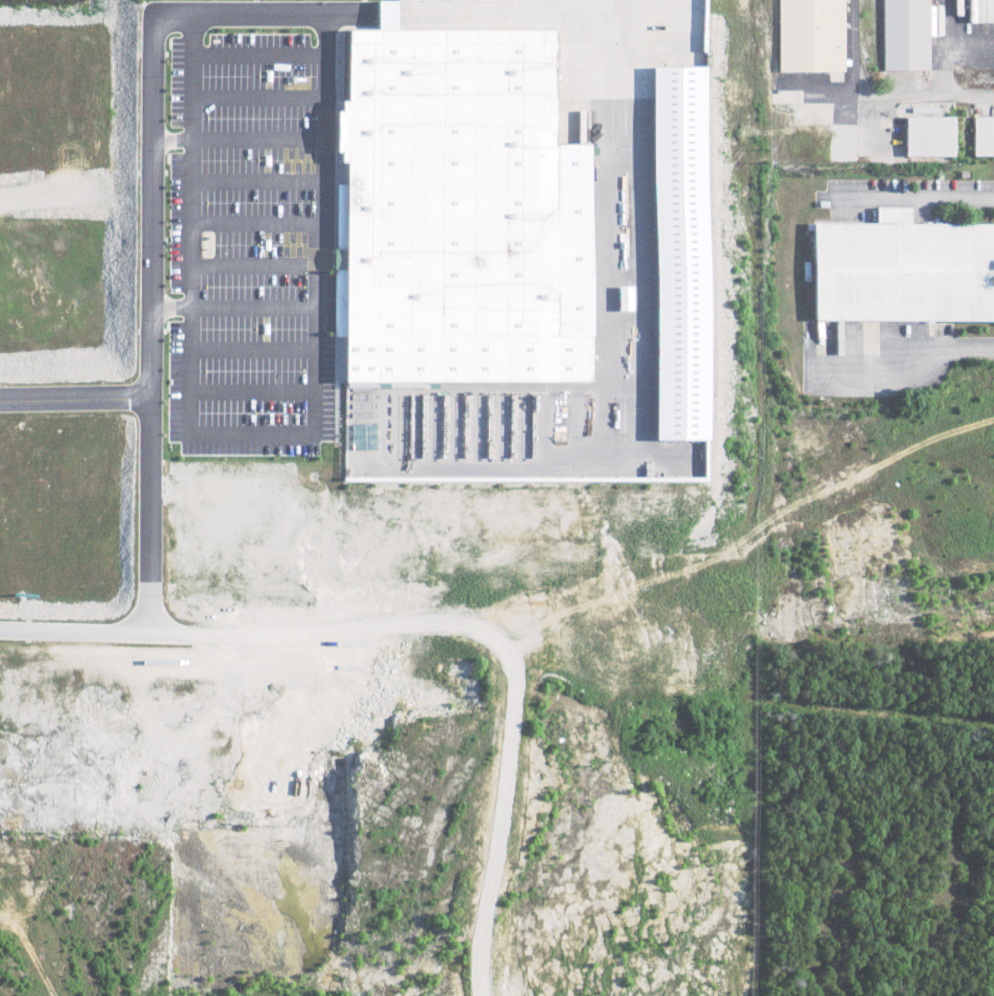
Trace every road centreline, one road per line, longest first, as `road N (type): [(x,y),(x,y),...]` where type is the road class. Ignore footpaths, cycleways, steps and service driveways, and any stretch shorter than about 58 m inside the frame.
road 1 (residential): [(425,957),(426,895),(453,770),(452,698),(438,659),(400,645),(221,631),(0,625)]

